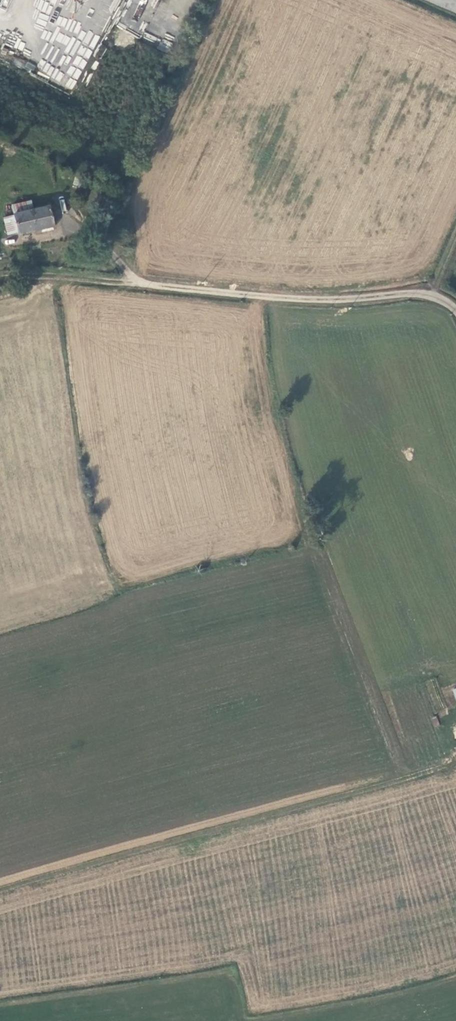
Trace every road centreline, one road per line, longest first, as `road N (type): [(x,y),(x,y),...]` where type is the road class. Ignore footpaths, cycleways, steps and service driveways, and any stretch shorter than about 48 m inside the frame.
road 1 (track): [(0,889),(455,761)]
road 2 (unclassified): [(136,282),(330,300),(424,292),(455,309)]

